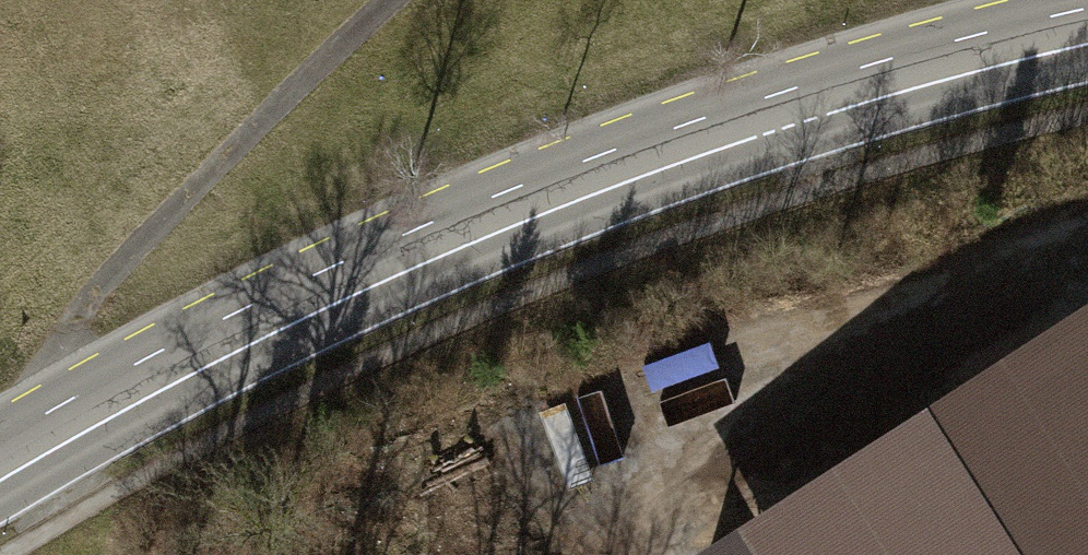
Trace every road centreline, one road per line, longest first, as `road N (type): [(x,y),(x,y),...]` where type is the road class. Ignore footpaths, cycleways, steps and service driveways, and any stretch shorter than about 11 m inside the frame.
road 1 (primary): [(0,459),(219,339),(405,252),(767,117),(1087,30)]
road 2 (track): [(387,0),(106,276),(68,330),(32,439),(73,516)]
road 3 (track): [(1087,252),(721,477),(695,503),(697,554)]

